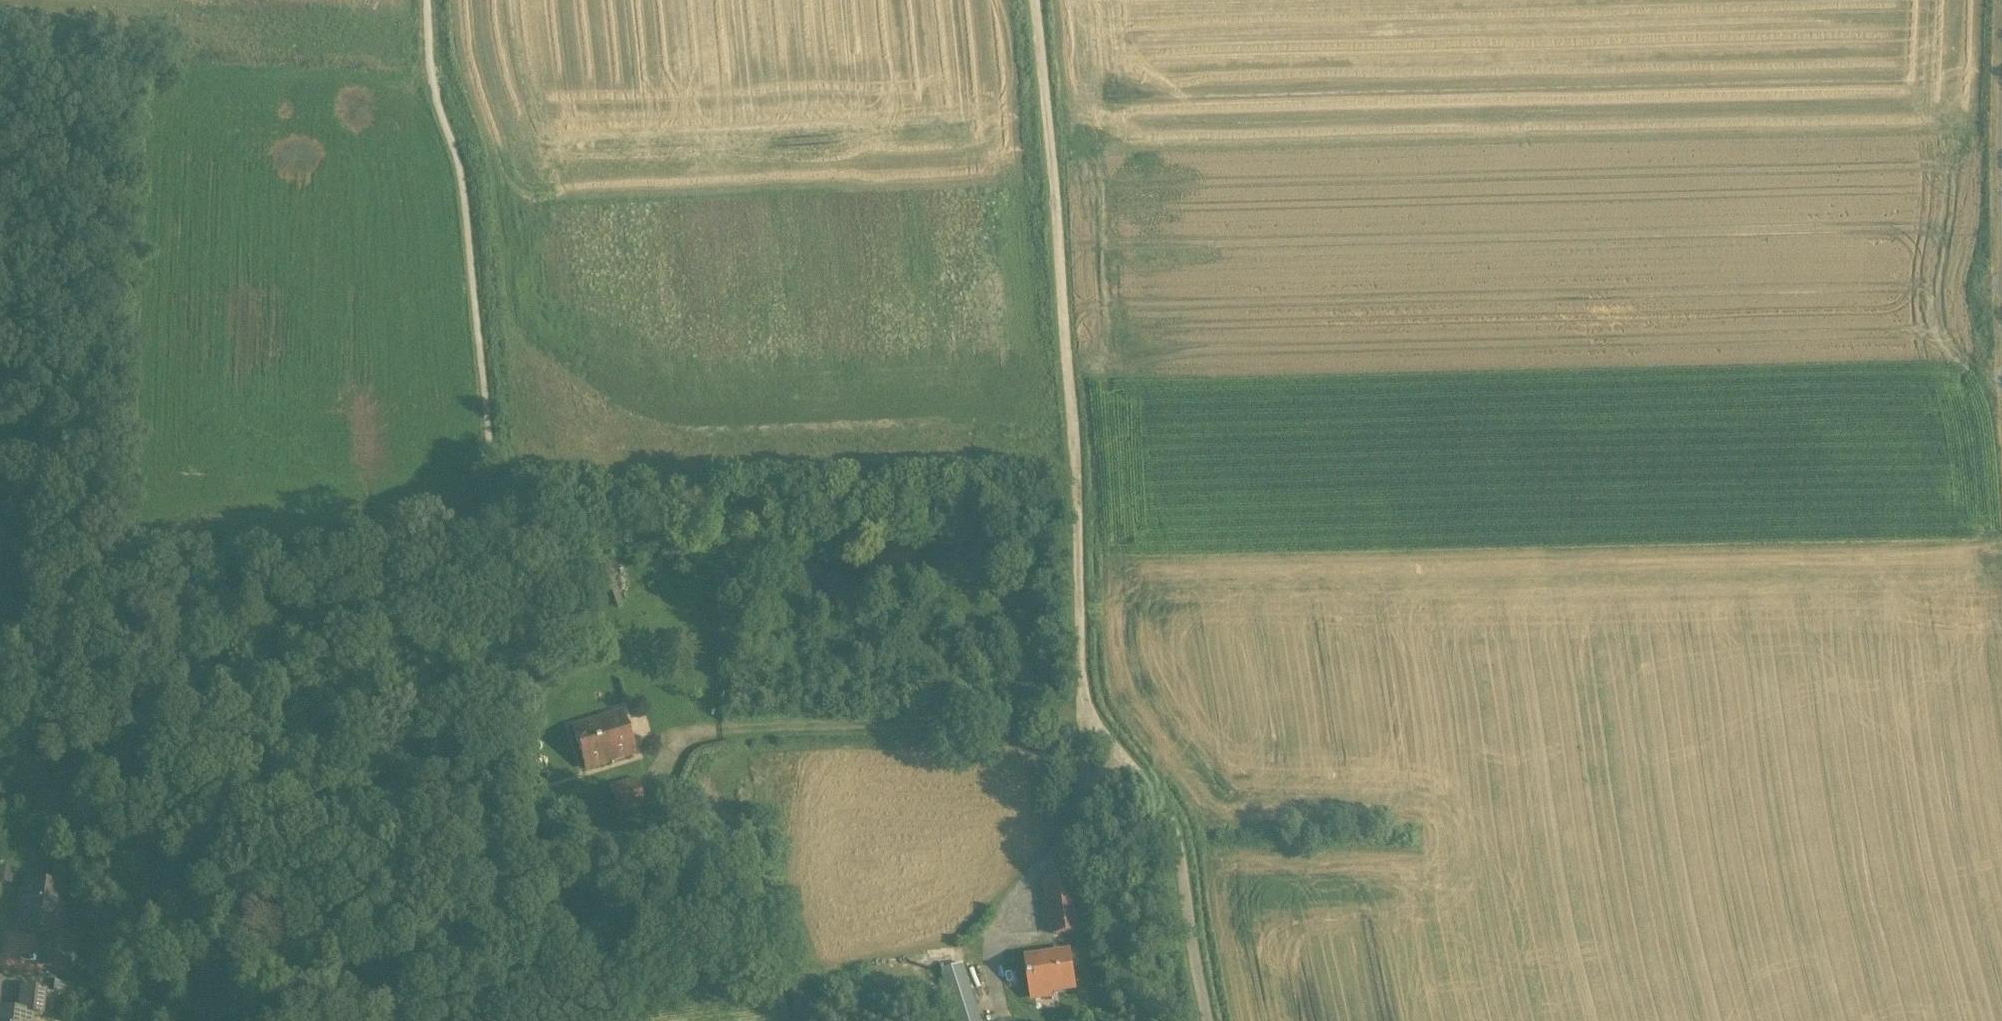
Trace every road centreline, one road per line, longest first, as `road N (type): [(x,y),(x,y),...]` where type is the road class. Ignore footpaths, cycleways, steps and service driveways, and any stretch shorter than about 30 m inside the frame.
road 1 (unclassified): [(1205,1020),(1173,833),(1156,797),(1105,756),(1088,722),(1076,450),(1036,0)]
road 2 (track): [(604,981),(806,973),(972,949)]

